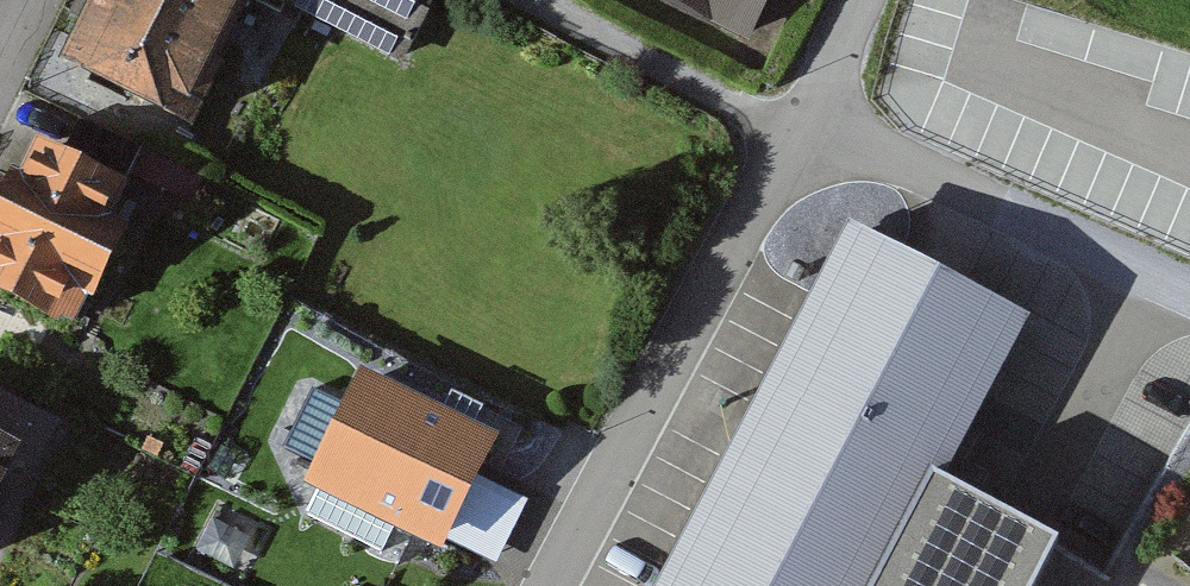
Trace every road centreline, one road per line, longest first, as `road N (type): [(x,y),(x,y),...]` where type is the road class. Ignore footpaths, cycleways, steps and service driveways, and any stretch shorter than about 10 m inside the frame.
road 1 (residential): [(813,130),(559,585)]
road 2 (residential): [(1189,292),(887,153),(813,130)]
road 3 (residential): [(813,130),(733,106),(533,0)]
road 4 (residential): [(865,0),(813,130)]

